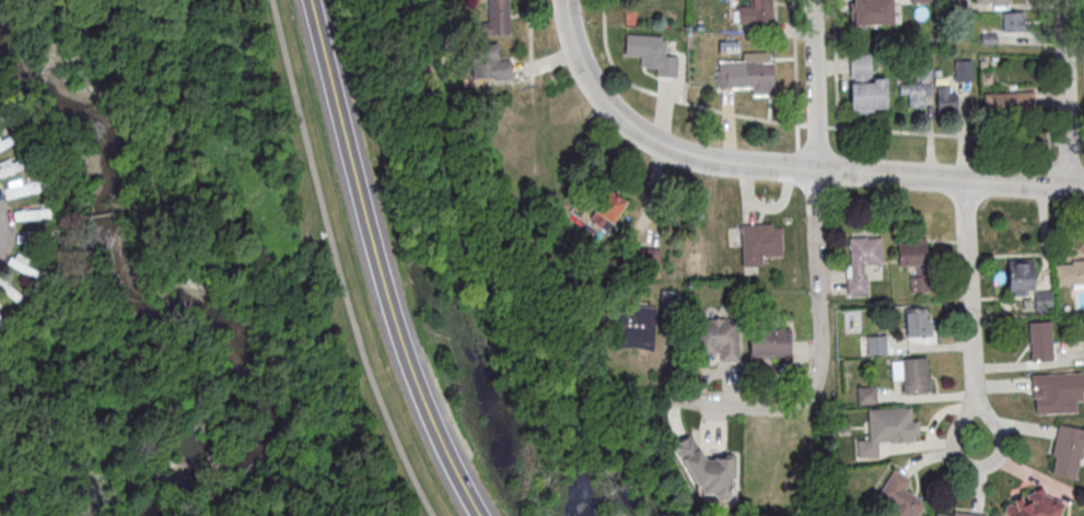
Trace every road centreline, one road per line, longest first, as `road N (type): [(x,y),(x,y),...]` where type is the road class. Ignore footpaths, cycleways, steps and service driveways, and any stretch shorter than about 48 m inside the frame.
road 1 (tertiary): [(1083,188),(684,156),(632,130),(592,87),(569,35),(564,0)]
road 2 (tertiary): [(307,0),(399,351),(475,515)]
road 3 (residential): [(689,403),(784,410),(815,387),(814,171)]
road 4 (residential): [(978,442),(960,180)]
road 5 (residential): [(1066,187),(1061,0)]
road 6 (residential): [(814,171),(811,0)]

